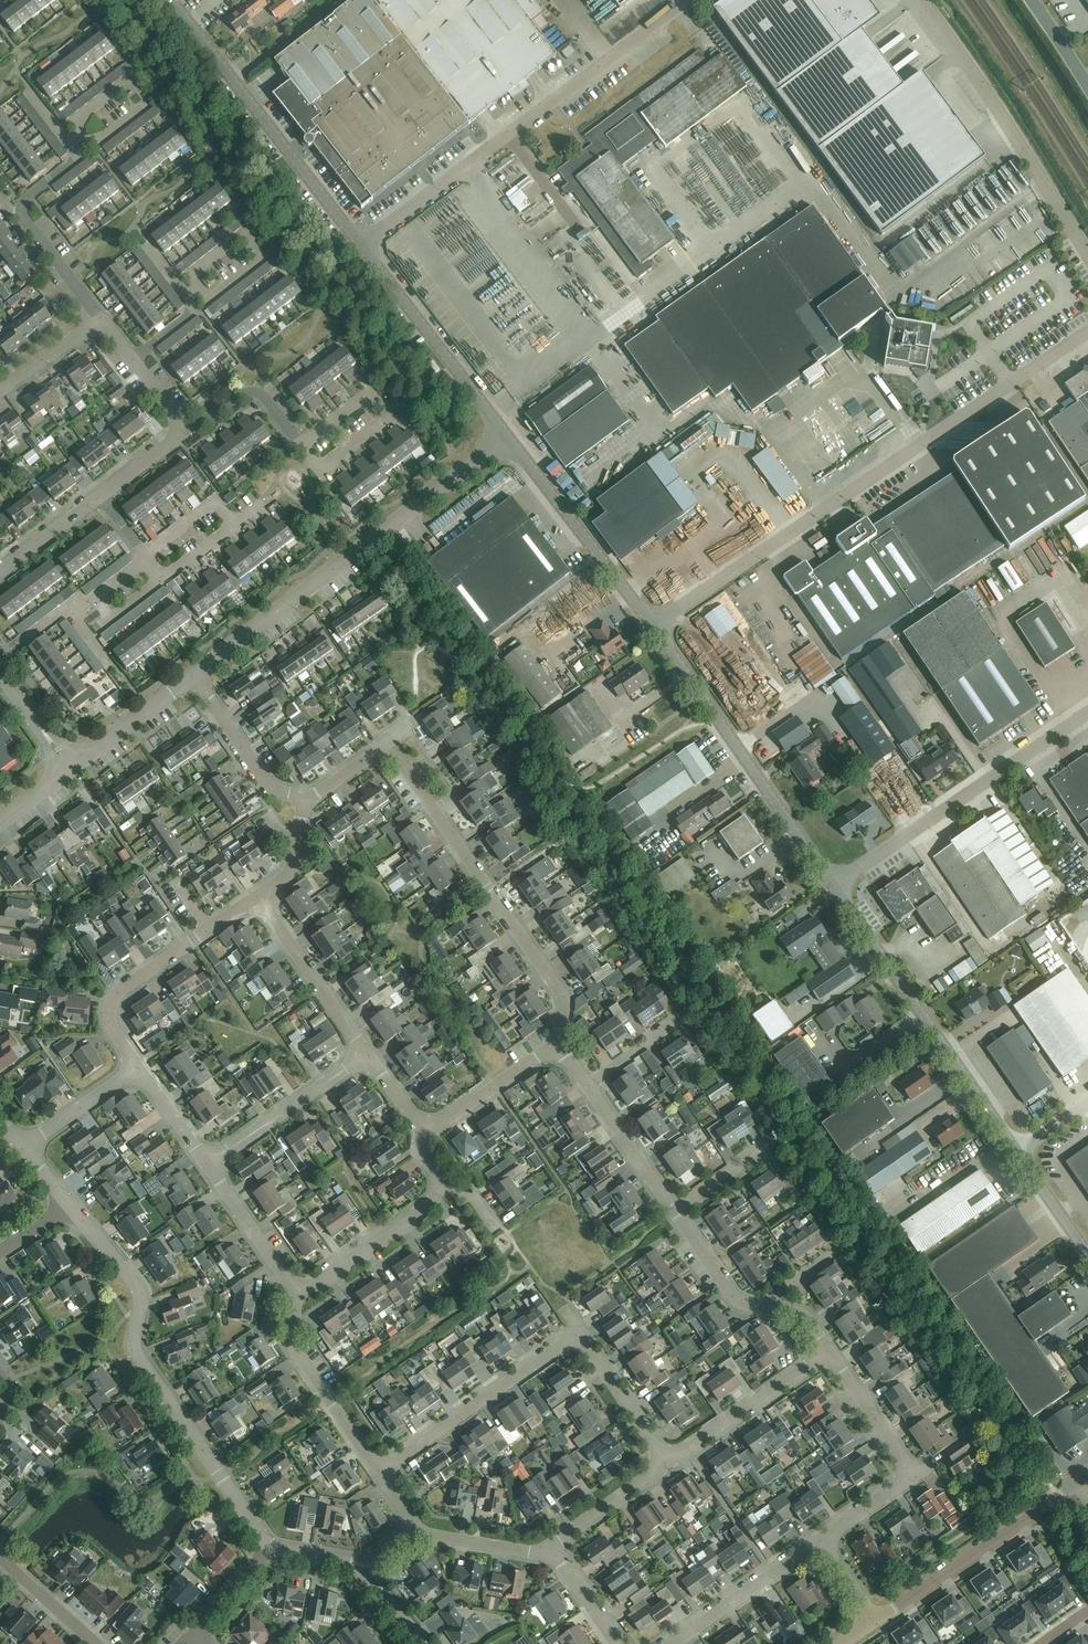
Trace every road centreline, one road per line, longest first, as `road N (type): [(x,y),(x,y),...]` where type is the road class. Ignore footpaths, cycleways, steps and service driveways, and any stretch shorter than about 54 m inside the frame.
road 1 (unclassified): [(654,626),(1087,333)]
road 2 (tertiary): [(277,1549),(147,1366),(135,1346),(141,1295),(69,1206)]
road 3 (unclassified): [(358,243),(687,0)]
road 4 (tertiary): [(196,675),(507,437)]
road 5 (residential): [(556,1047),(559,990),(400,762),(381,750)]
road 6 (tertiary): [(1017,1150),(832,888)]
road 7 (tertiary): [(832,888),(654,626)]
road 8 (unclassified): [(832,888),(1087,715)]
road 9 (residential): [(358,243),(171,0)]
road 10 (unclassified): [(1087,255),(997,104),(923,0)]
road 11 (residential): [(823,1540),(918,1477),(828,1345)]
road 12 (tertiary): [(877,1619),(1087,1477)]
road 13 (unclassified): [(507,437),(358,243)]
road 14 (tertiary): [(654,626),(507,437)]
road 15 (residential): [(380,1467),(579,1334)]
road 16 (residential): [(380,1467),(298,1354),(296,1290)]
road 17 (residential): [(669,1461),(828,1345)]
road 18 (residential): [(137,1065),(113,1028),(110,1008),(121,989),(213,929)]
road 19 (residential): [(368,1057),(260,898)]
road 20 (residential): [(212,1167),(368,1057)]
road 21 (residential): [(676,1643),(823,1540)]
road 22 (residential): [(296,1290),(437,1189)]
road 23 (residential): [(196,675),(267,784),(304,797)]
road 24 (residential): [(579,1334),(669,1461)]
road 25 (tertiary): [(71,763),(196,675)]
road 26 (residential): [(675,1209),(590,1082)]
road 27 (residential): [(556,1047),(428,1129)]
road 28 (residential): [(296,1290),(212,1167)]
road 29 (residential): [(551,1546),(669,1461)]
road 30 (residential): [(300,445),(255,392),(190,431)]
road 31 (residential): [(26,1149),(137,1065)]
road 32 (residential): [(101,317),(20,209)]
road 33 (residential): [(759,1307),(736,1298),(675,1209)]
road 34 (residential): [(95,1643),(0,1556)]
road 35 (residential): [(551,1546),(536,1554),(428,1533)]
road 36 (residential): [(0,572),(101,495)]
road 37 (residential): [(212,1167),(137,1065)]
road 38 (tertiary): [(1087,1255),(1017,1150)]
road 39 (residential): [(0,389),(101,317)]

